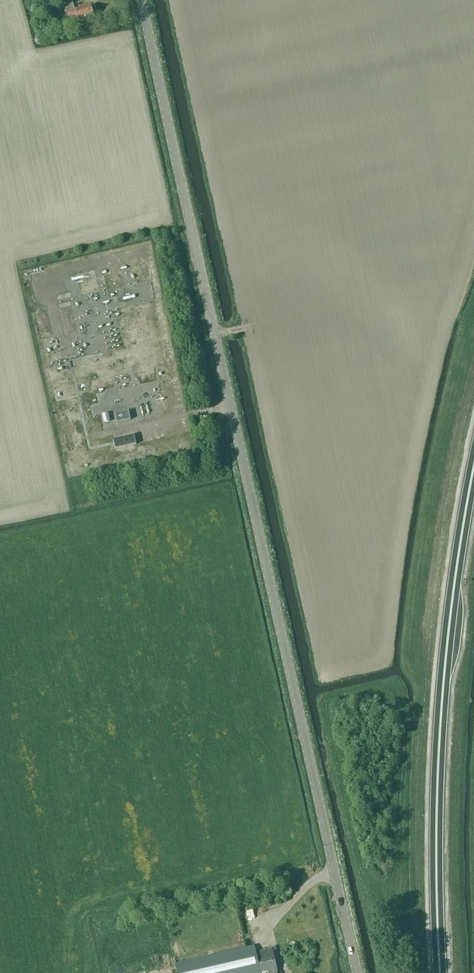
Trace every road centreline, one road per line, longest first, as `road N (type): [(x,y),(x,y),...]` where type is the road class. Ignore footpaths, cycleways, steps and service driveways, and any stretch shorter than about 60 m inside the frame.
road 1 (tertiary): [(359,972),(143,0)]
road 2 (trunk): [(439,972),(438,759),(473,467)]

